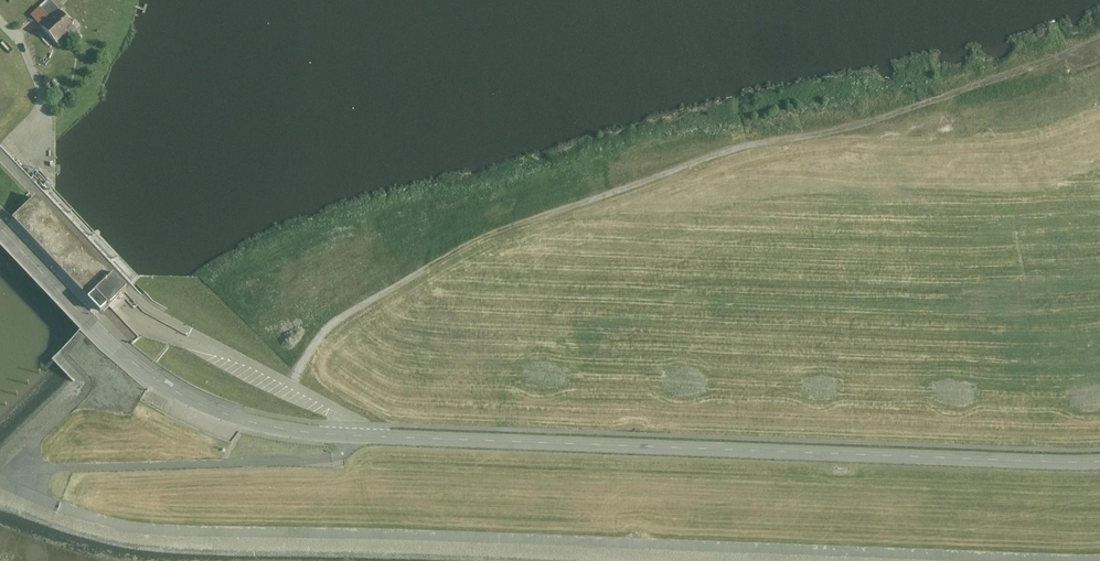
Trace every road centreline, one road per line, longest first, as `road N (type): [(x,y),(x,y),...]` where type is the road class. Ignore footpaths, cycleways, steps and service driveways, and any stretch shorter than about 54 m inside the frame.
road 1 (residential): [(0,227),(152,377),(225,416),(279,430),(1099,464)]
road 2 (track): [(1044,560),(190,535),(93,522),(33,501),(21,481),(0,480)]
road 3 (track): [(292,387),(319,335),(351,308),(471,240),(718,153),(798,138),(1099,41)]
road 4 (track): [(21,481),(40,471),(317,465),(343,458),(351,439)]
road 5 (track): [(0,20),(24,47),(42,90),(35,140)]

